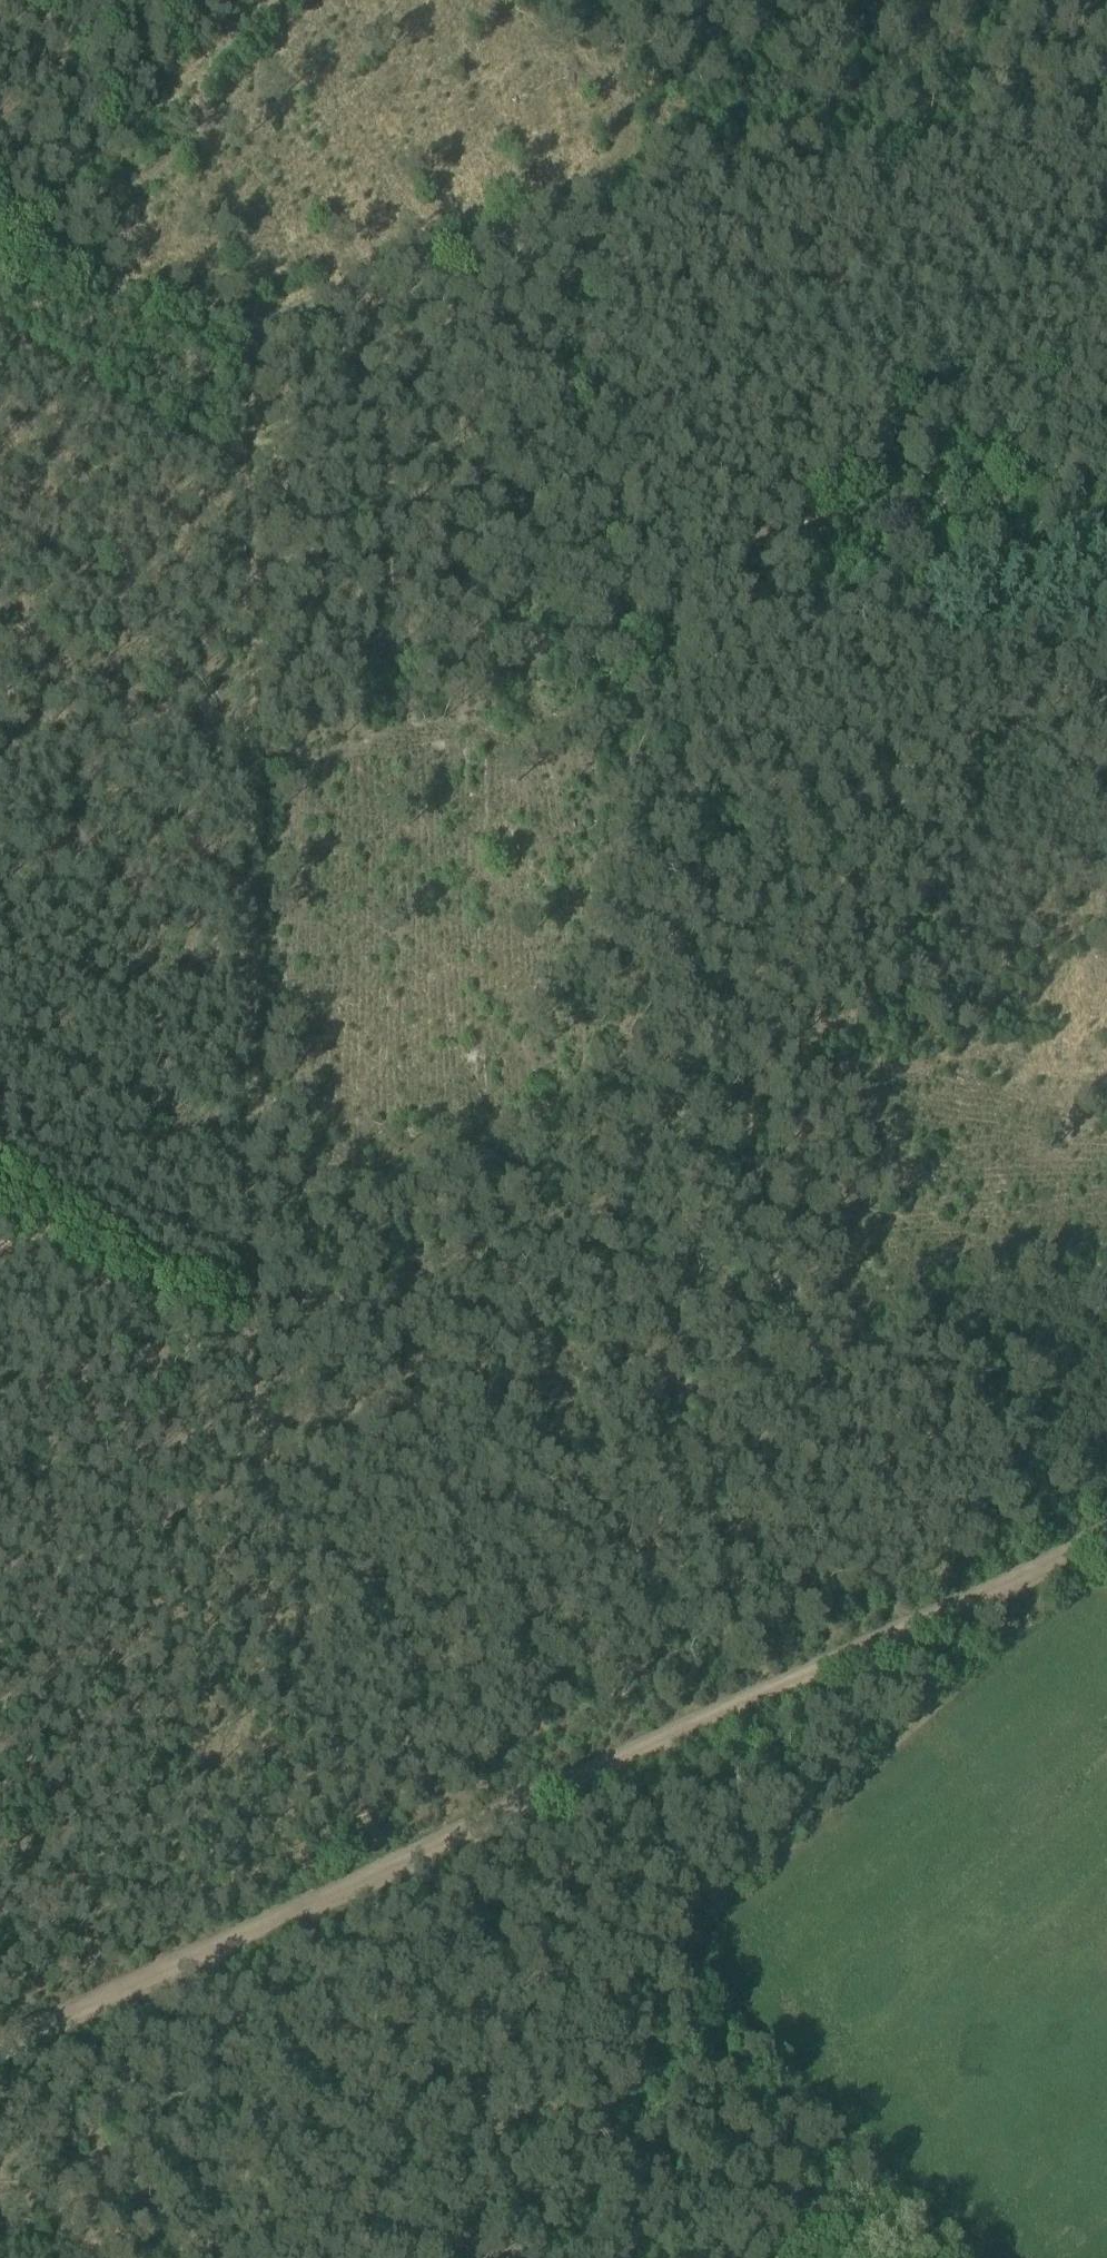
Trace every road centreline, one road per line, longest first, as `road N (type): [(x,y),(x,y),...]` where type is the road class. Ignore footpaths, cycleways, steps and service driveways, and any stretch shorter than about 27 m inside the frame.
road 1 (track): [(1106,1537),(0,2040)]
road 2 (track): [(0,225),(38,200),(245,0)]
road 3 (track): [(0,1220),(245,1344)]
road 4 (track): [(0,1498),(85,1263)]

